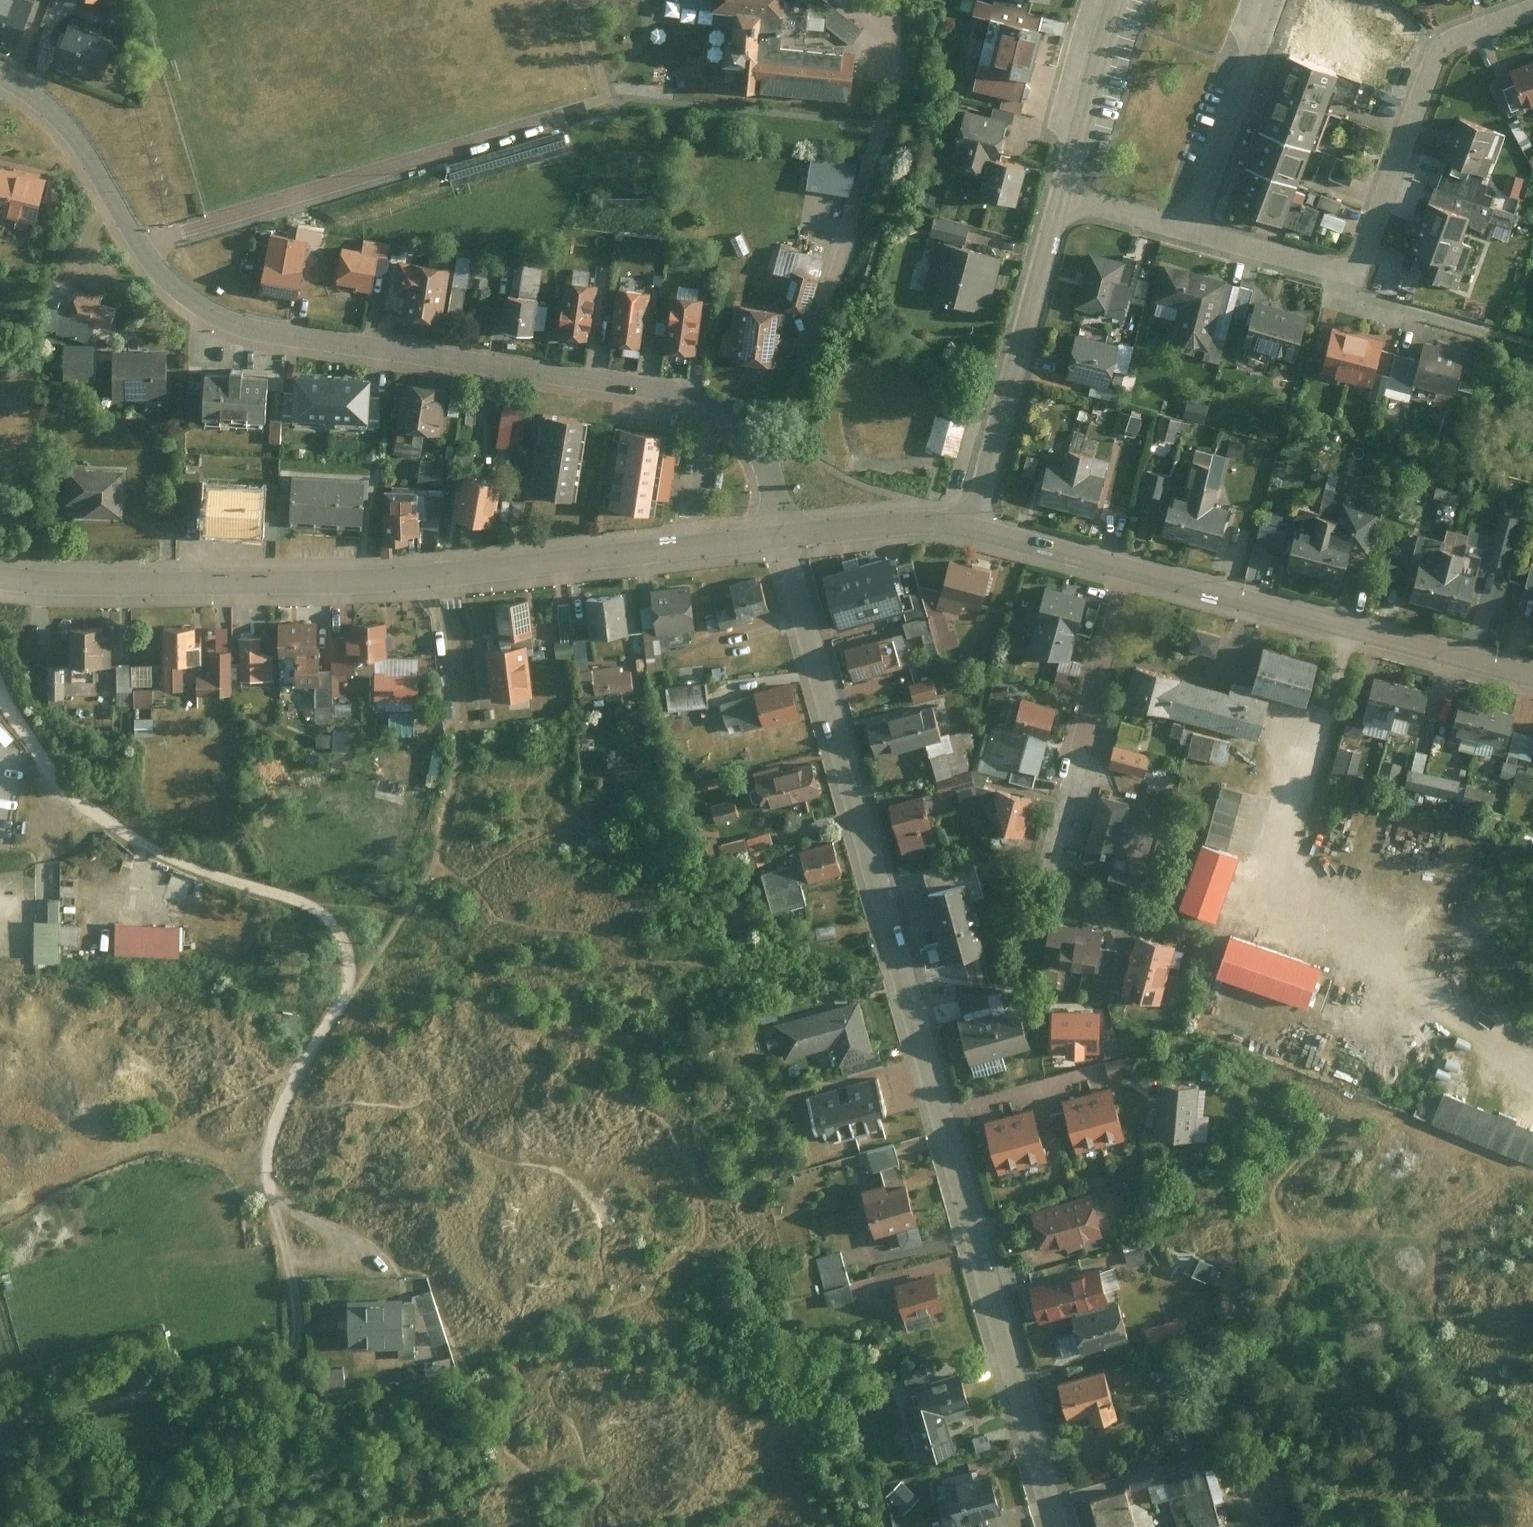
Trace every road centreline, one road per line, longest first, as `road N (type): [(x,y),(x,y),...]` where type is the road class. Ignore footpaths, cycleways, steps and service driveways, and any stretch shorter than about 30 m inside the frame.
road 1 (residential): [(783,536),(1059,1526)]
road 2 (residential): [(783,536),(761,452),(727,417),(688,398),(267,338),(231,324),(163,269),(59,114),(0,75)]
road 3 (residential): [(0,579),(421,580),(783,536)]
road 4 (residential): [(1061,196),(1352,280),(1440,49),(1532,9)]
road 5 (track): [(0,1213),(39,1200),(82,1169),(132,1151),(178,1147),(255,1176),(279,1206),(337,1244),(386,1261)]
road 6 (residential): [(1532,677),(1123,570)]
road 7 (residential): [(969,526),(1061,196)]
road 8 (residential): [(1123,570),(1050,850)]
road 9 (residential): [(1061,196),(1120,0)]
road 10 (residential): [(969,526),(907,523),(783,536)]
road 11 (track): [(164,1148),(317,1053)]
road 12 (residential): [(1123,570),(969,526)]

